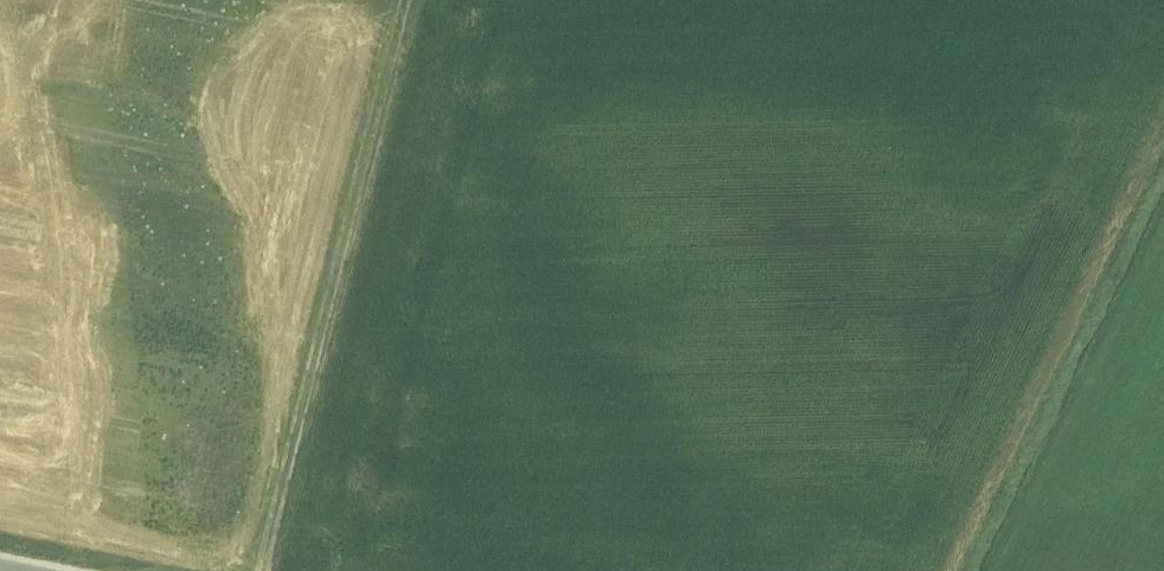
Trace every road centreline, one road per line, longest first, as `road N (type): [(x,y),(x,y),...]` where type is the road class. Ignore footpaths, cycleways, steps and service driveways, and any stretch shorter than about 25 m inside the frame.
road 1 (track): [(418,0),(269,570)]

